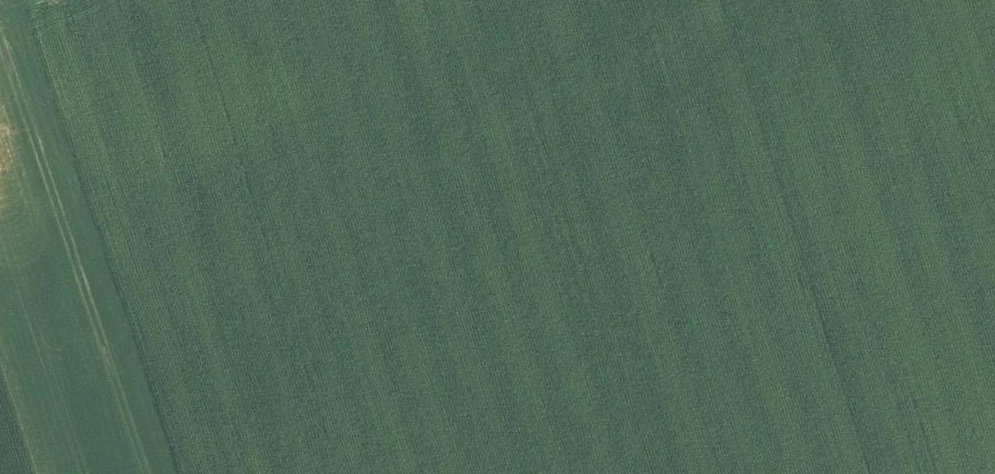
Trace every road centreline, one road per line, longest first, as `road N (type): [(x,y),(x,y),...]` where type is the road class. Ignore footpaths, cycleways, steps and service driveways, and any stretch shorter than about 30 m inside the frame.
road 1 (track): [(51,473),(0,319)]

